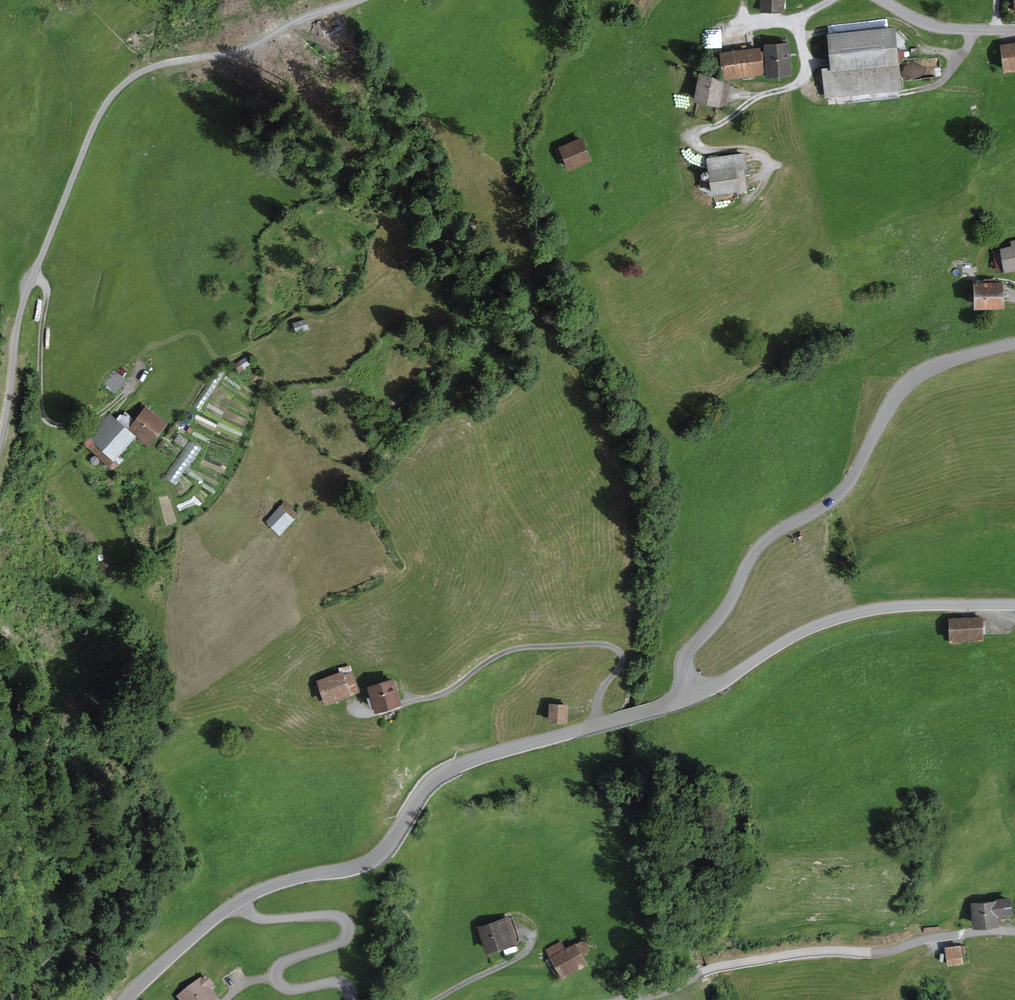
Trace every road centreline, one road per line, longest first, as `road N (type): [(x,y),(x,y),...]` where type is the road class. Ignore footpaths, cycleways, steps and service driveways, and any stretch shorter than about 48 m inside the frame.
road 1 (tertiary): [(125,999),(241,900),(375,860),(439,775),(692,695)]
road 2 (track): [(369,0),(177,65),(124,89),(99,120),(36,279),(0,456)]
road 3 (tertiary): [(692,695),(687,656),(723,616),(772,535),(834,500),(856,477),(904,385),(946,361),(1014,343)]
road 4 (track): [(1014,931),(876,955),(749,962),(634,999)]
road 5 (tertiary): [(692,695),(833,619),(910,605),(1014,605)]
road 6 (track): [(763,182),(770,164),(762,152),(712,150),(699,143),(700,131),(768,93),(809,85),(806,14),(828,0)]
road 7 (track): [(416,698),(448,693),(505,651),(615,644),(624,658),(601,691),(602,724)]
road 8 (track): [(128,390),(93,422),(47,428),(40,374),(49,288),(36,279)]
road 9 (tertiary): [(1014,30),(930,25),(883,0)]

